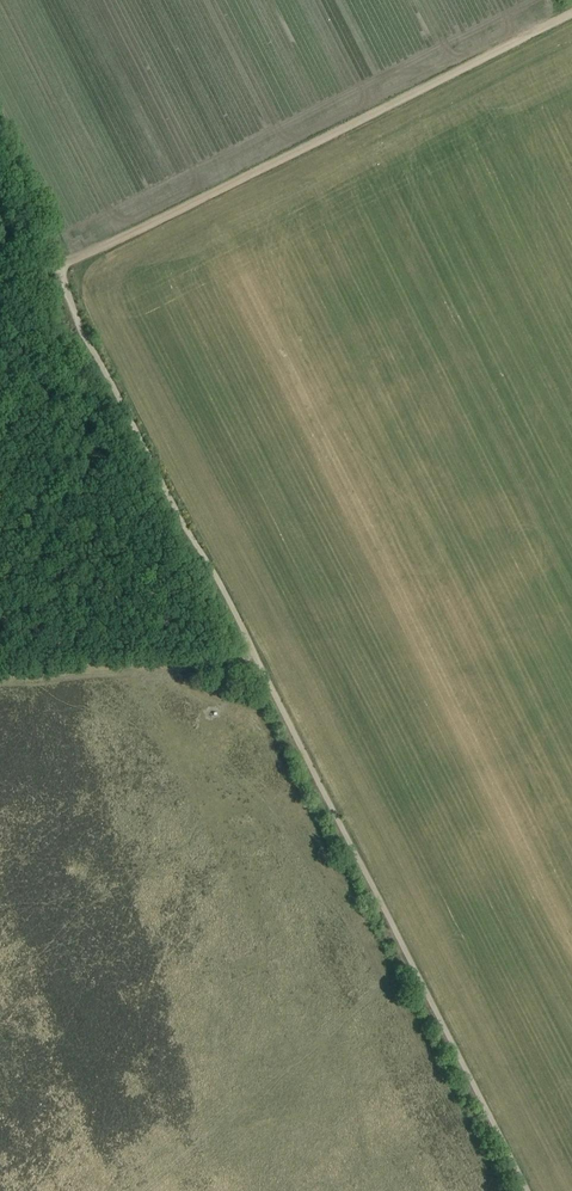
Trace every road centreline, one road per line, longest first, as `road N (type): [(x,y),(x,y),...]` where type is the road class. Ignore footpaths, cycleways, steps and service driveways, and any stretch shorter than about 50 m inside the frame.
road 1 (track): [(257,661),(527,1190)]
road 2 (track): [(571,14),(59,270)]
road 3 (track): [(257,661),(59,270)]
road 4 (track): [(0,679),(257,661)]
road 5 (track): [(59,270),(0,149)]

